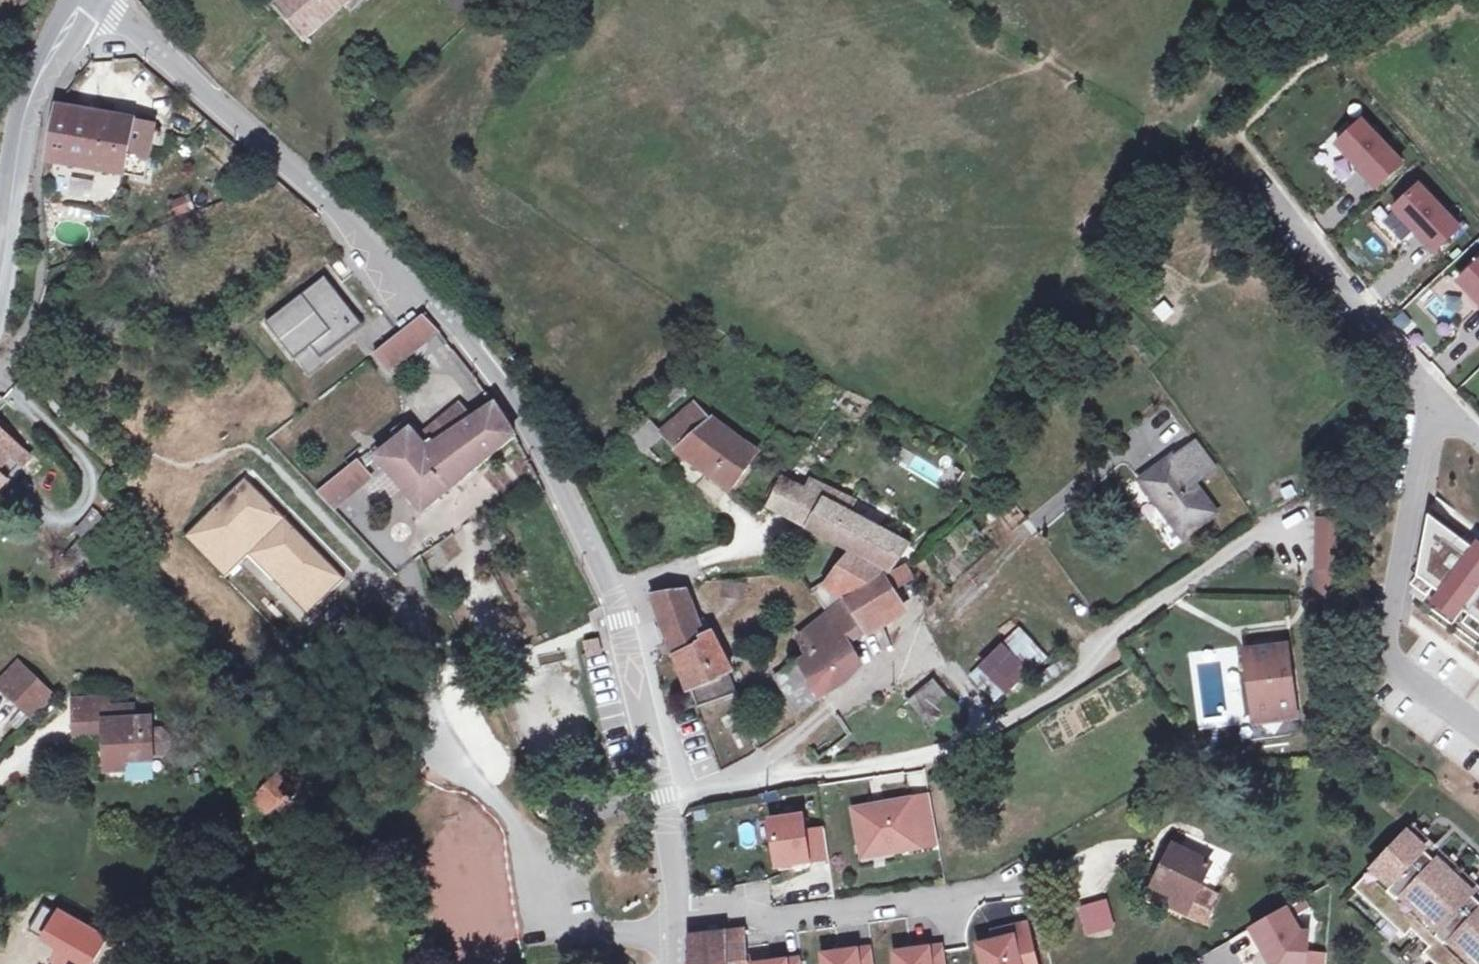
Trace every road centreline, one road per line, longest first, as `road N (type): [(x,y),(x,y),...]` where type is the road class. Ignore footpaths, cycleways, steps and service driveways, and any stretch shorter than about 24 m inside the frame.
road 1 (unclassified): [(676,923),(675,860),(648,705),(593,556),(526,413),(455,328),(105,0)]
road 2 (residential): [(676,923),(1046,885),(1114,863)]
road 3 (residential): [(1478,732),(1397,666),(1391,630),(1415,452),(1455,409)]
road 4 (residential): [(1264,179),(1455,409)]
road 5 (tertiary): [(88,0),(29,98),(0,279)]

